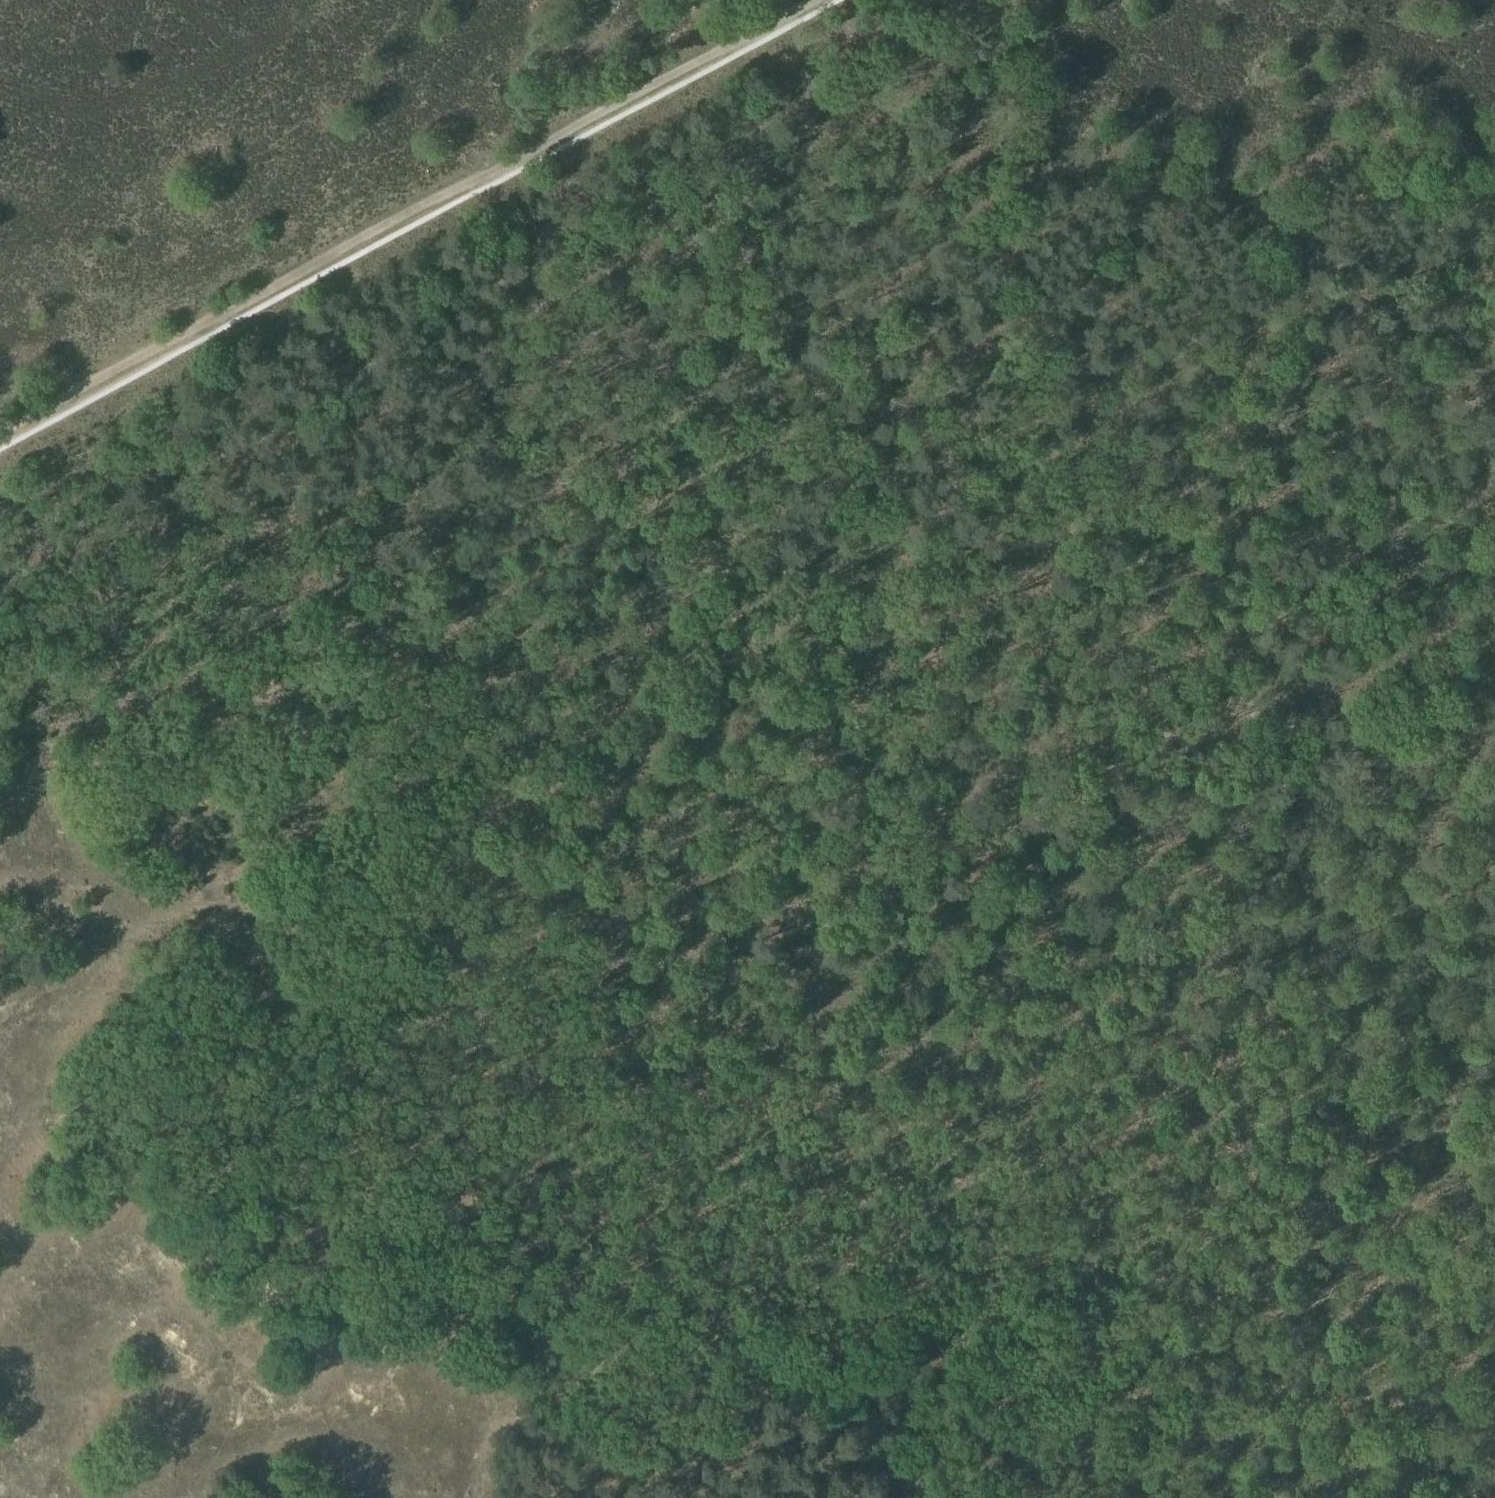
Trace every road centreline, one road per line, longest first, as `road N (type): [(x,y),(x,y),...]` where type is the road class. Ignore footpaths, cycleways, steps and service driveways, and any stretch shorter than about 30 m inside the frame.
road 1 (track): [(812,0),(0,432)]

